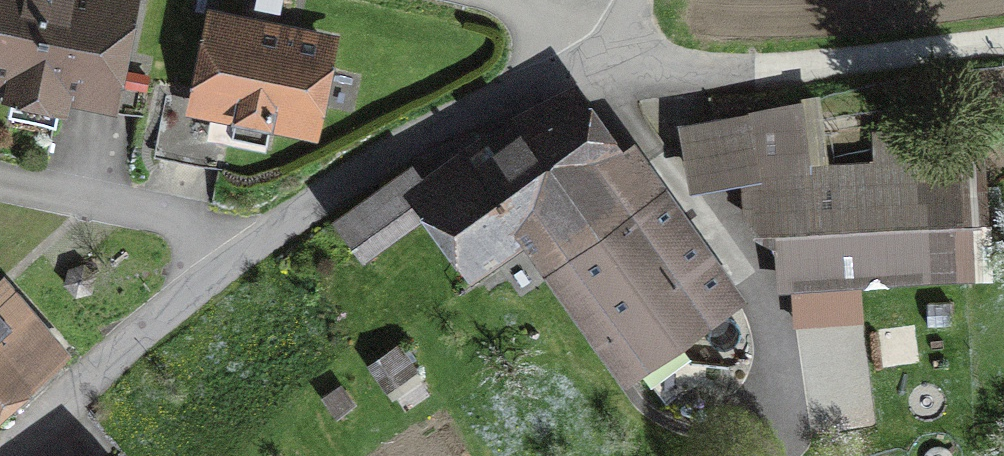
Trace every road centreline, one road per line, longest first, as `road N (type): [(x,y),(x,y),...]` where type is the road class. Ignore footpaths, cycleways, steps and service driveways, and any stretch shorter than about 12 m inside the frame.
road 1 (residential): [(595,94),(487,126),(242,260),(23,455)]
road 2 (track): [(1003,34),(674,69),(595,94)]
road 3 (residential): [(490,0),(575,31),(595,94)]

